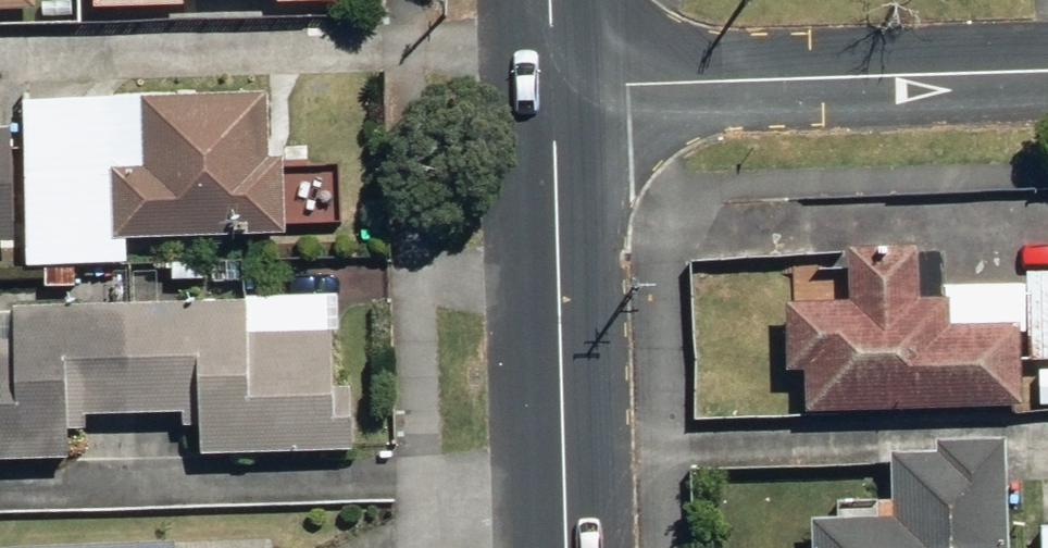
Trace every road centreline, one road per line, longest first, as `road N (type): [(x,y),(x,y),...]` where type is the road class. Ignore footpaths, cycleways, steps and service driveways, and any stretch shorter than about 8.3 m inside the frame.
road 1 (residential): [(551,85),(1047,71)]
road 2 (primary): [(565,547),(551,85)]

